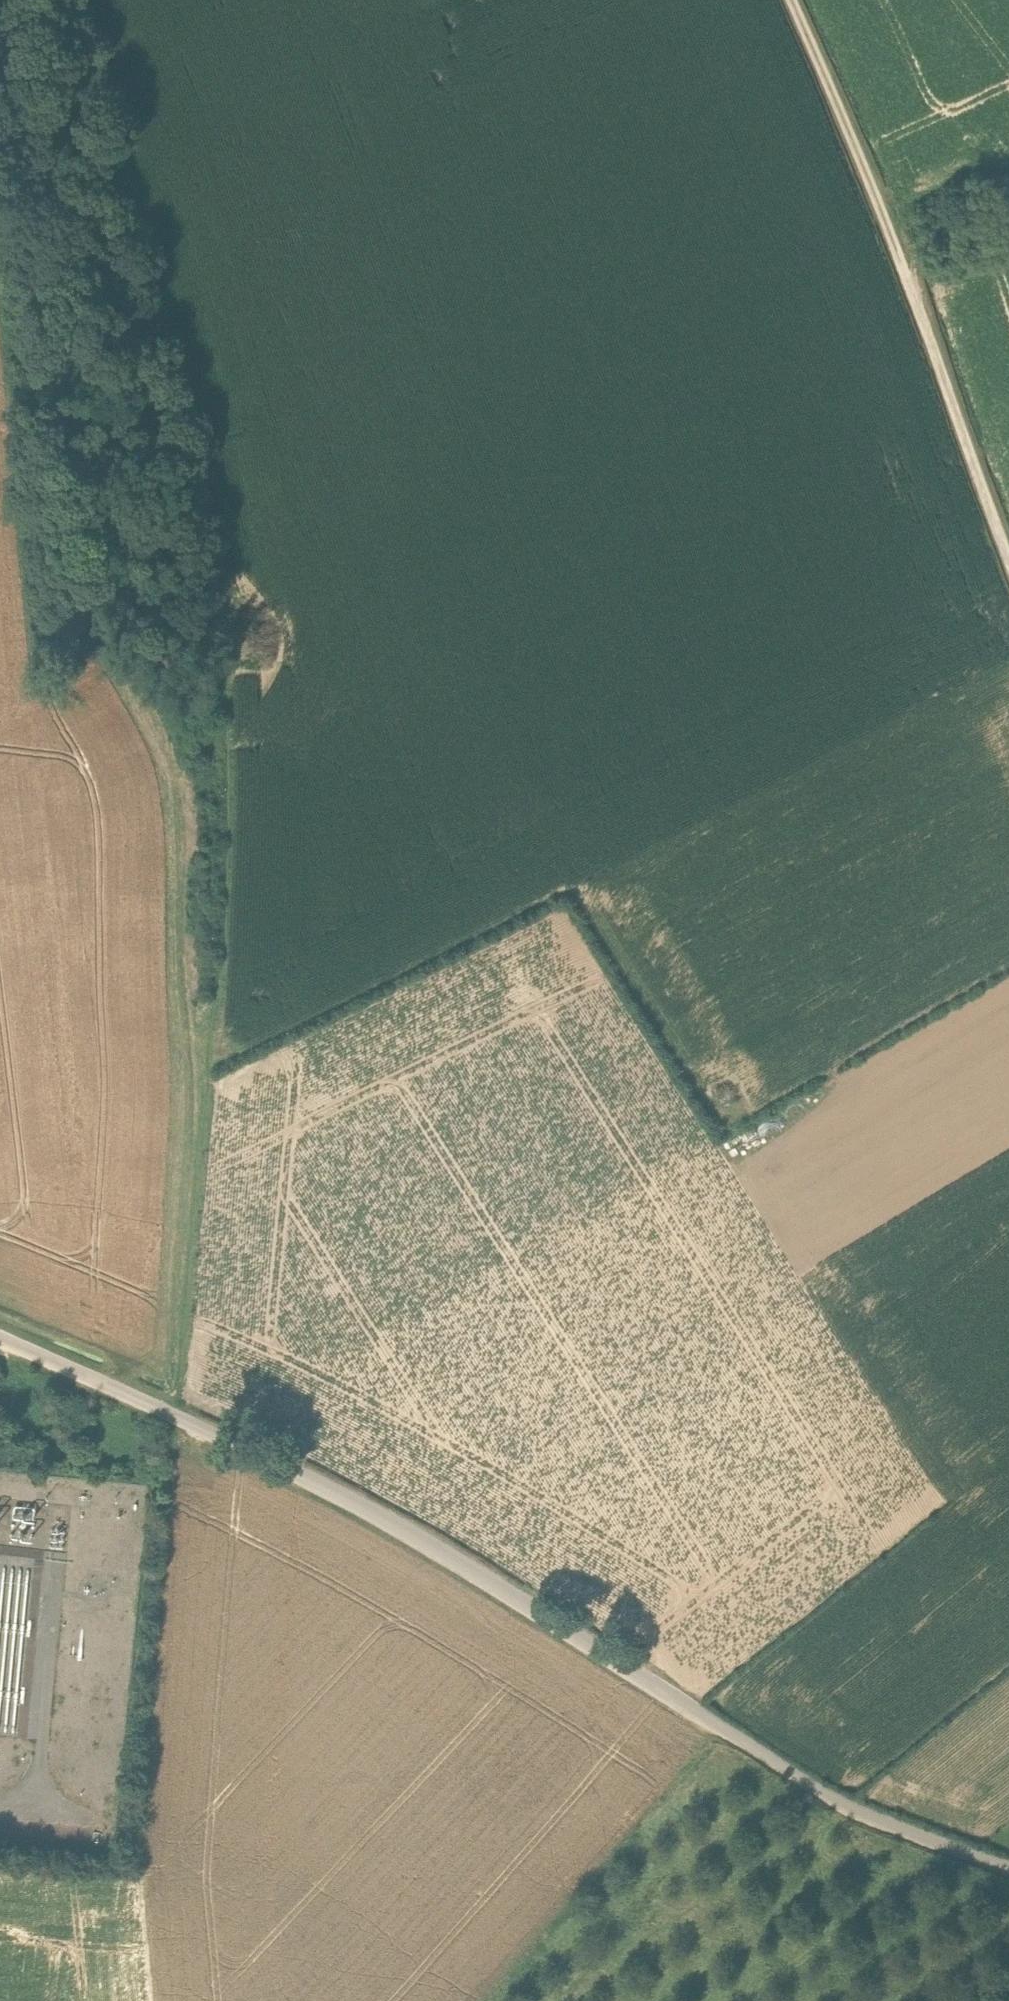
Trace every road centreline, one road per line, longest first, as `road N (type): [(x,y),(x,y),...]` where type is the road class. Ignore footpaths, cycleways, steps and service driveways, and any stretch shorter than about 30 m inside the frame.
road 1 (tertiary): [(1008,1868),(814,1787),(345,1499),(0,1339)]
road 2 (track): [(1008,560),(885,218),(790,0)]

